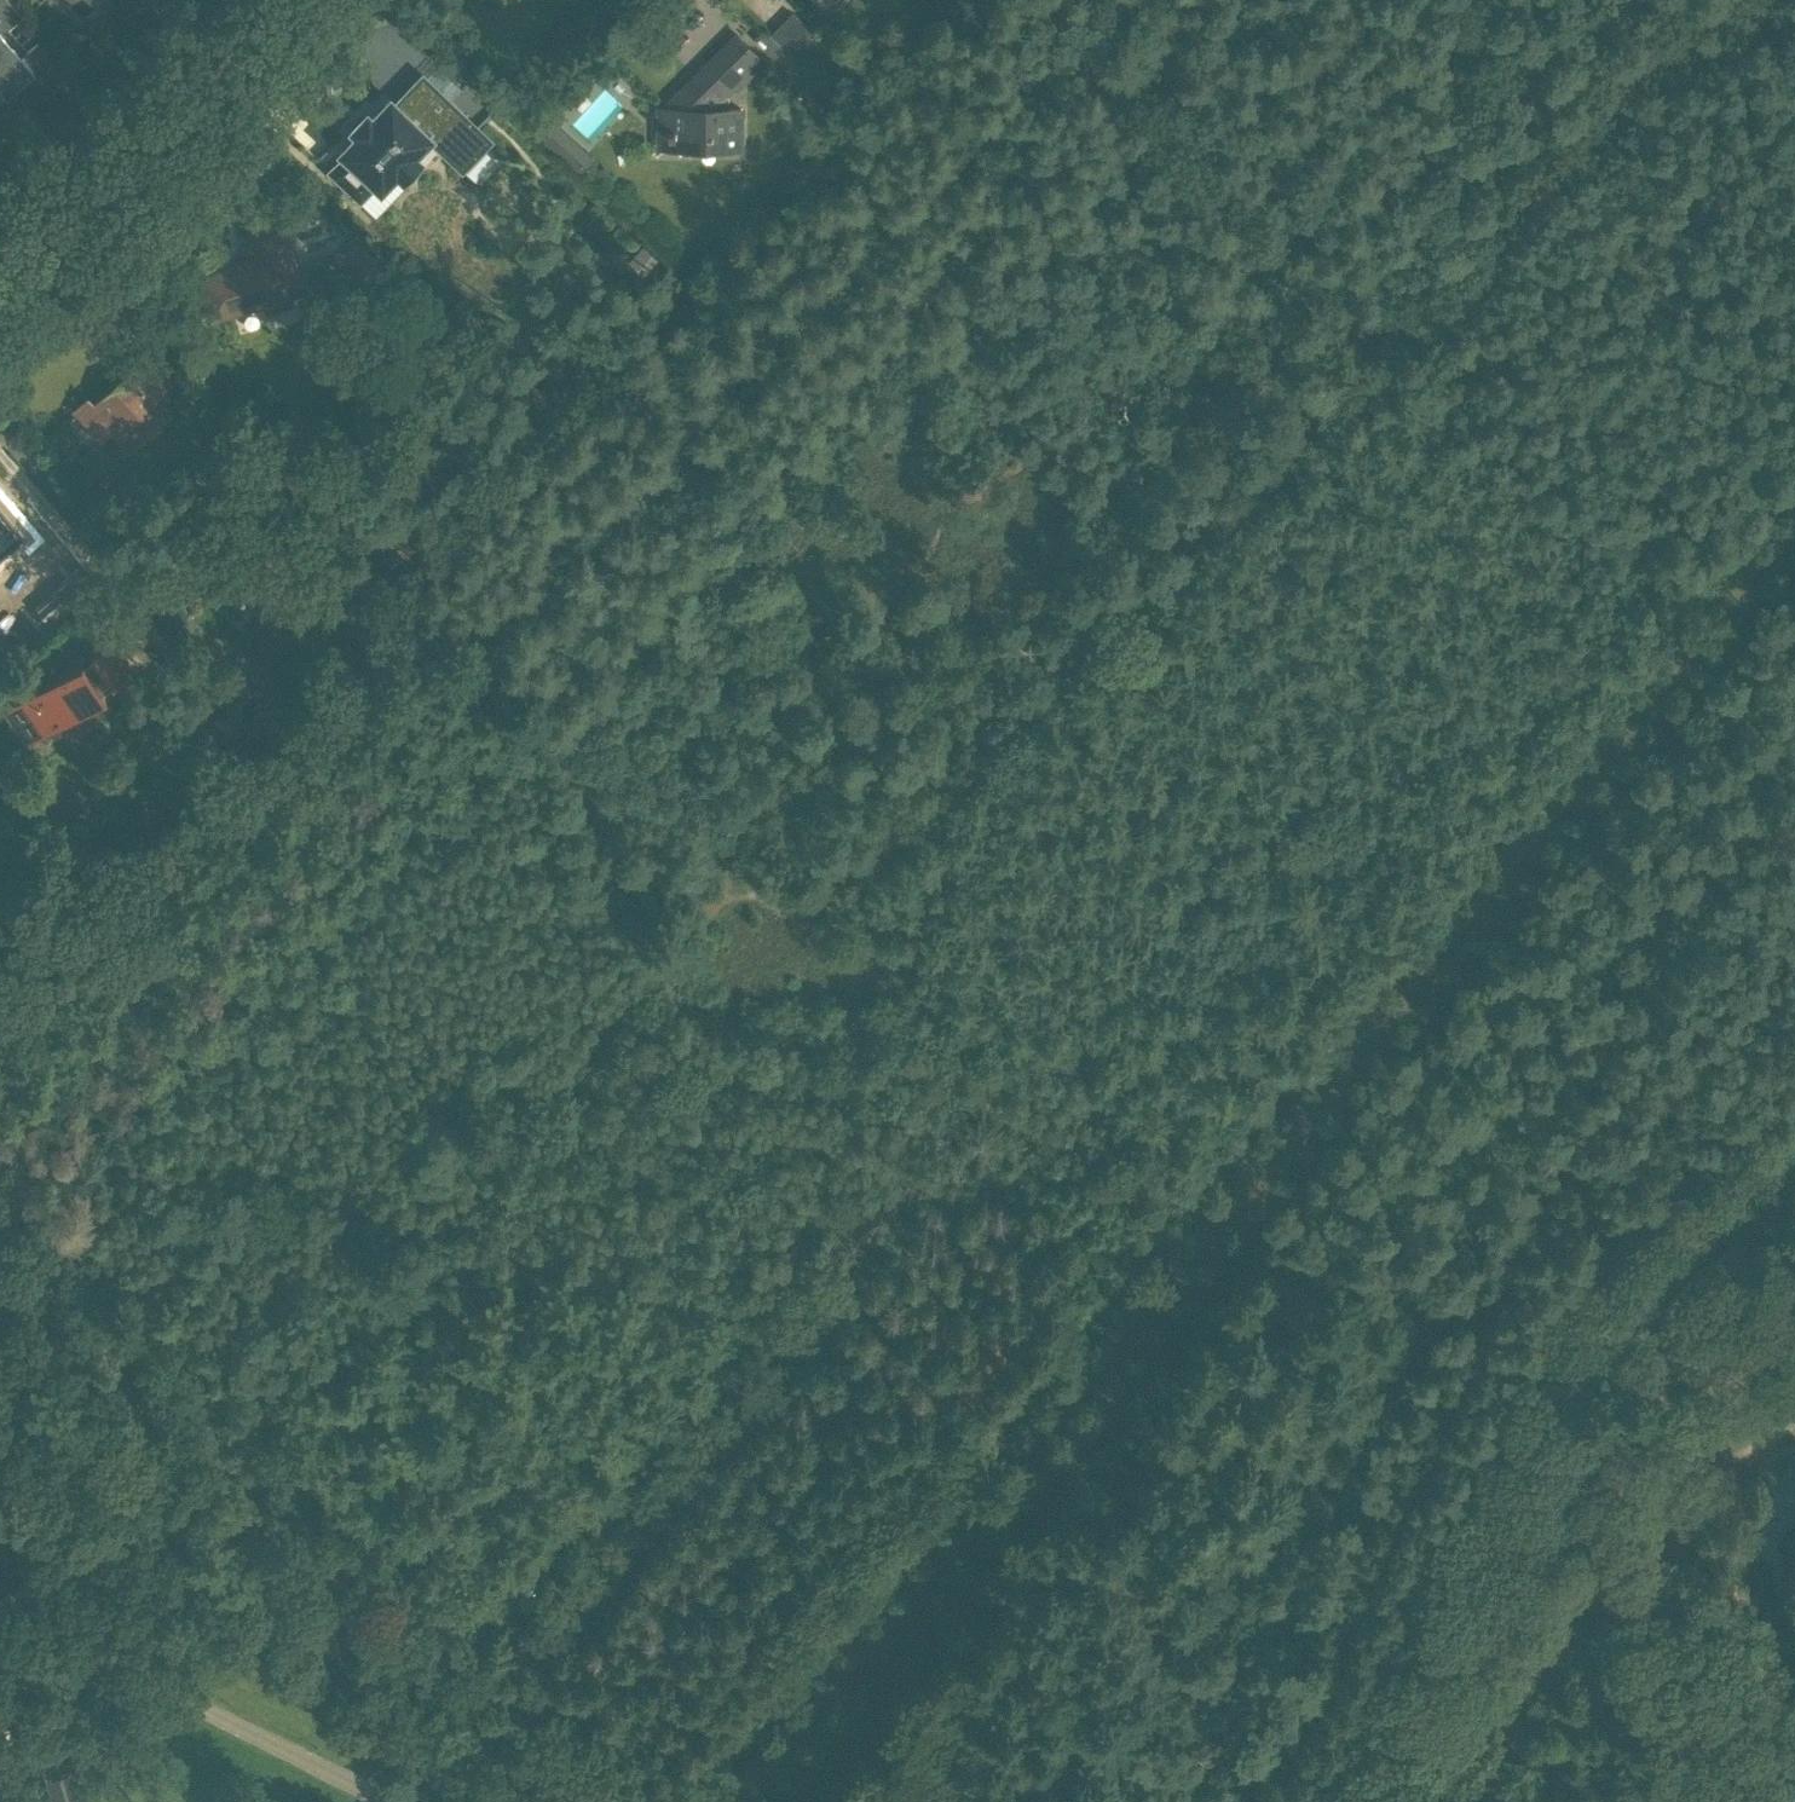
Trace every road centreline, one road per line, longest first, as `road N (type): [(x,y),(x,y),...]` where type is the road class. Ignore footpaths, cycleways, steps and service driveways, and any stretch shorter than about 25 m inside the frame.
road 1 (track): [(1794,513),(1172,1249),(733,1801)]
road 2 (unclassified): [(1360,1801),(1545,1375),(1794,1137)]
road 3 (tertiary): [(0,261),(276,0)]

